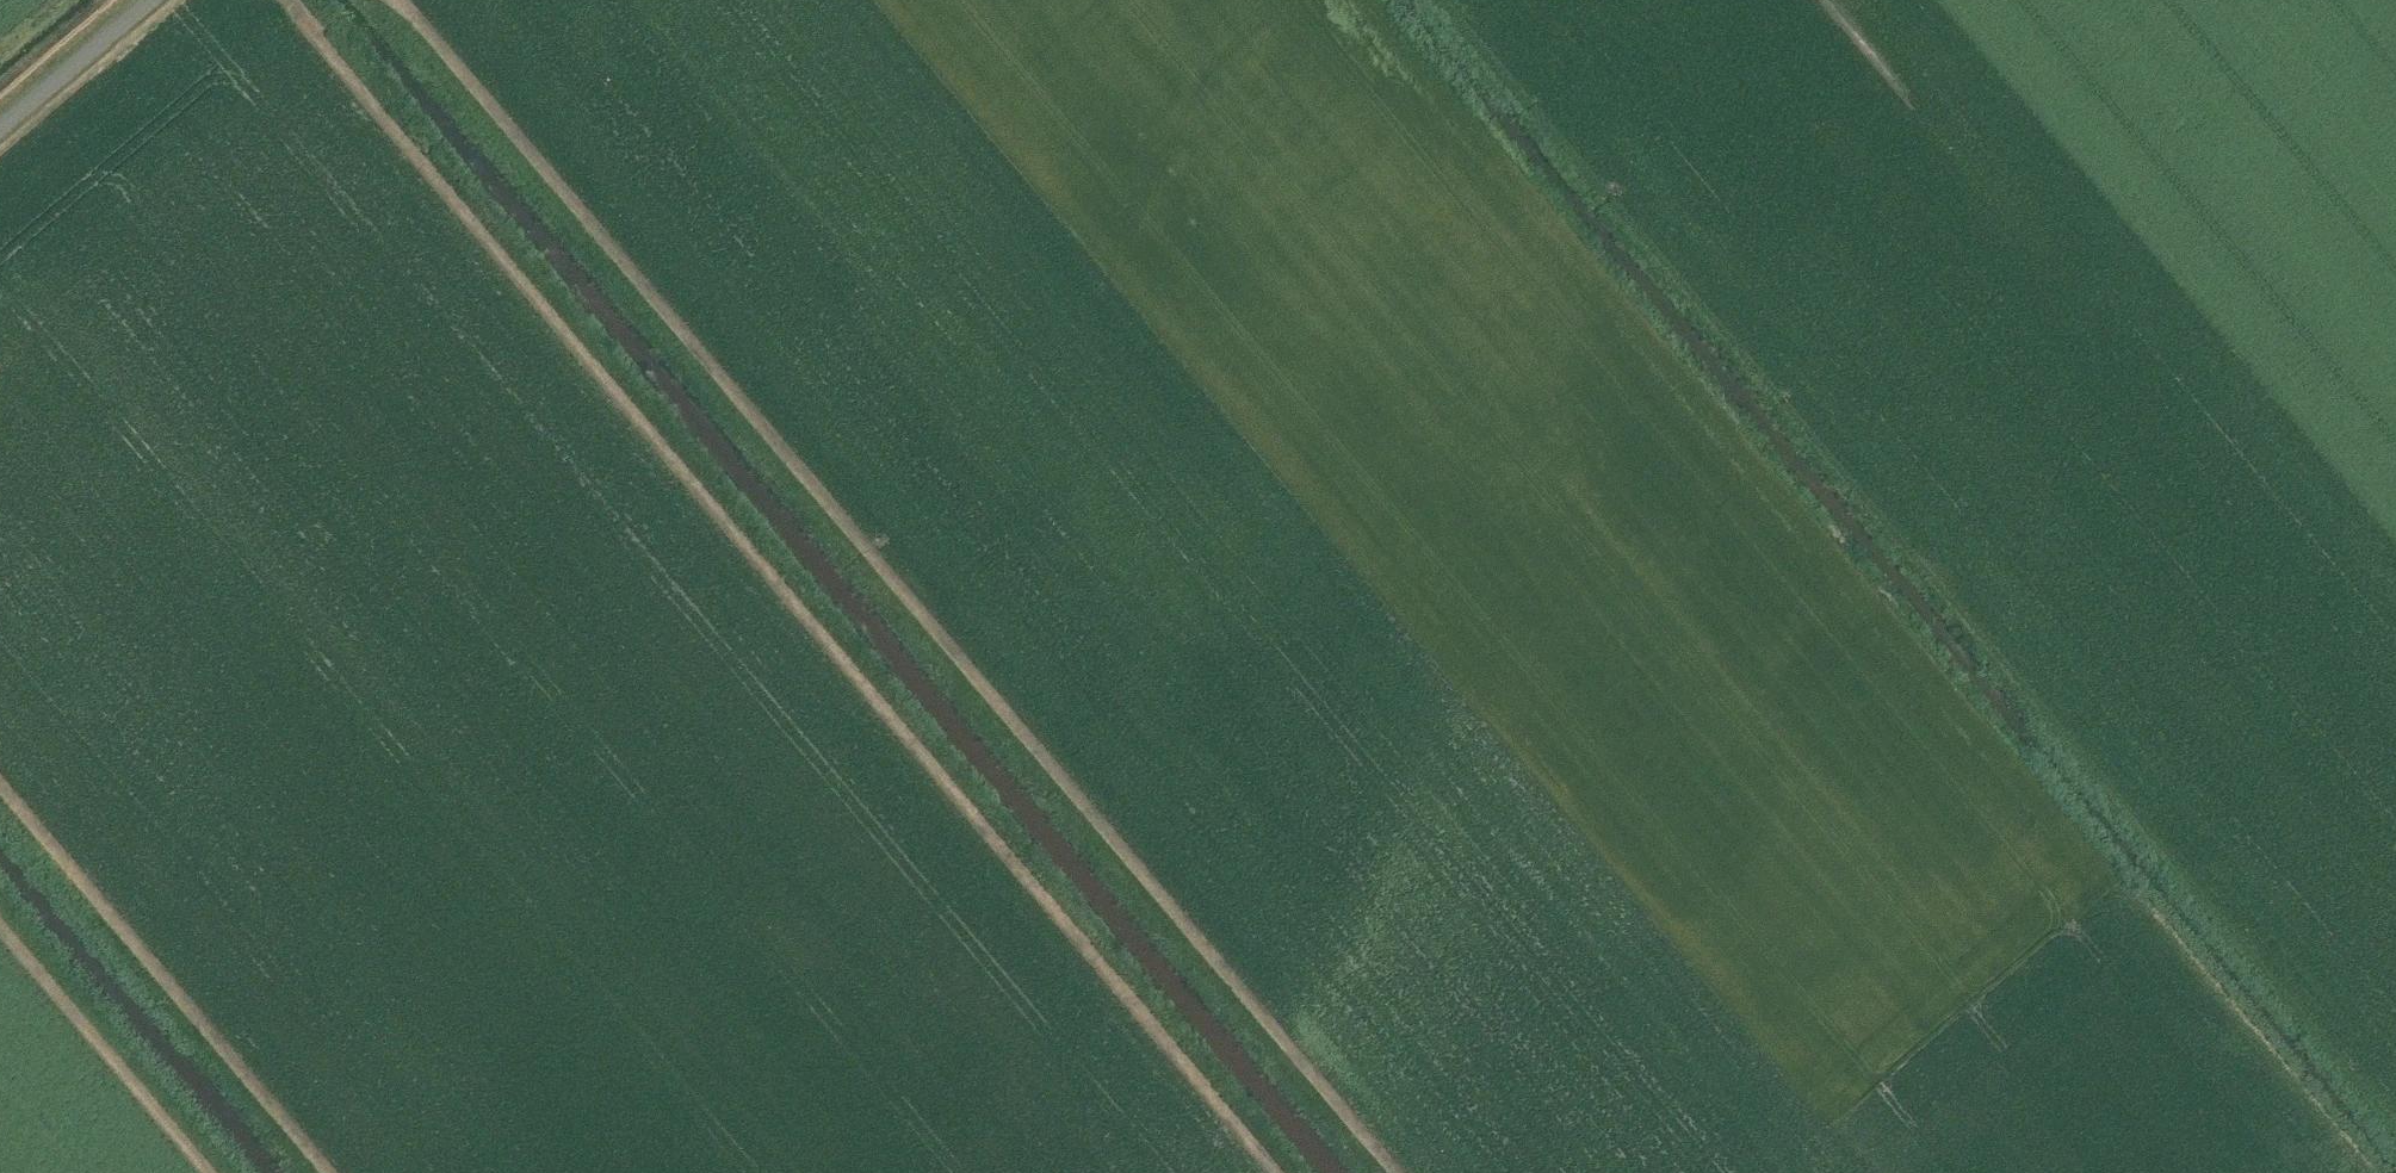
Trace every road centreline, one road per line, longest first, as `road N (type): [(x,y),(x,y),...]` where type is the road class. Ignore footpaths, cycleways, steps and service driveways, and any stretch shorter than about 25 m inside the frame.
road 1 (unclassified): [(0,130),(154,0)]

